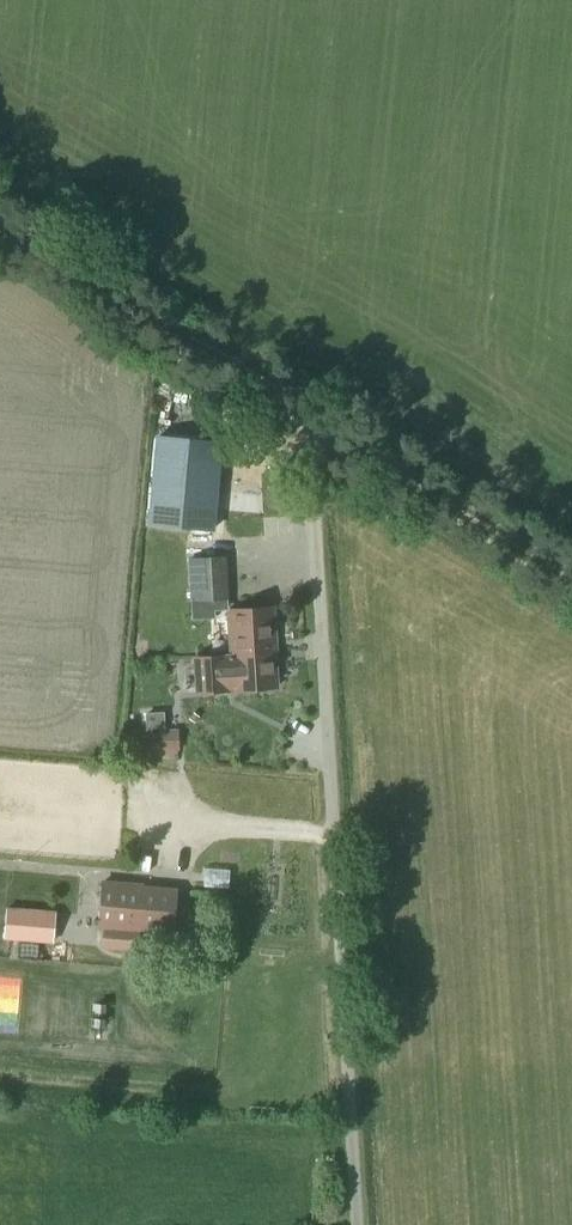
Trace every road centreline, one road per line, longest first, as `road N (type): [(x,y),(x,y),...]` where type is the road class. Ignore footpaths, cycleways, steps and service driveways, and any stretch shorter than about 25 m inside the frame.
road 1 (unclassified): [(359,1224),(313,415)]
road 2 (track): [(571,573),(0,227)]

